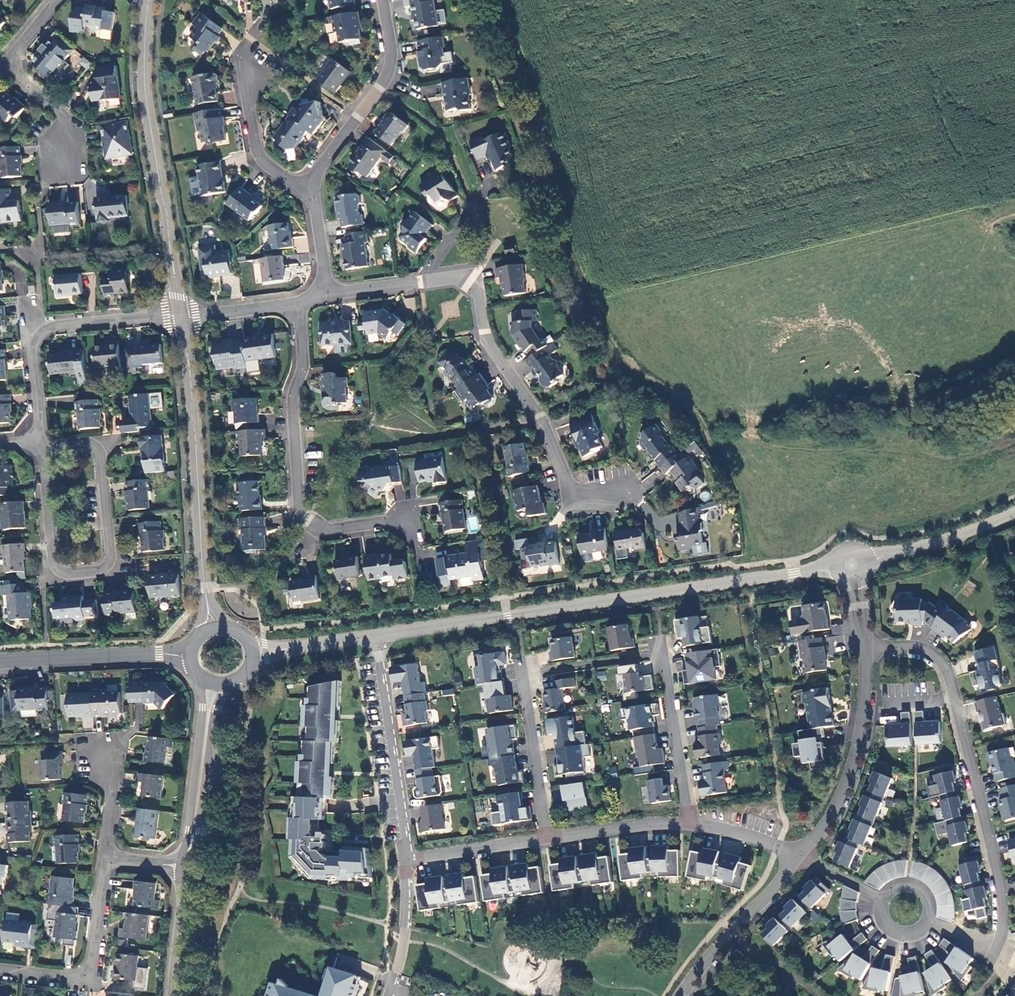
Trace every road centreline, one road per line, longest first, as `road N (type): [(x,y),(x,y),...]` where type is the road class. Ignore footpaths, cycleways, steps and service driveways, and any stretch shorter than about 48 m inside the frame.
road 1 (unclassified): [(853,567),(376,637)]
road 2 (residential): [(864,647),(938,665),(952,689),(1004,893),(998,951),(934,923)]
road 3 (residential): [(422,285),(475,277),(486,340),(542,424),(566,499),(625,494)]
road 4 (residential): [(150,0),(142,80),(183,318)]
road 5 (residential): [(299,304),(300,509),(330,532),(407,521)]
road 6 (residential): [(183,318),(206,587),(218,629)]
road 7 (residential): [(44,450),(56,565),(65,574),(99,572),(112,552),(100,454),(84,446)]
road 8 (residential): [(43,440),(37,348),(43,333),(183,318)]
road 9 (residential): [(794,858),(823,830),(849,781),(866,723),(864,647)]
road 10 (residential): [(376,637),(409,858)]
road 11 (residential): [(108,857),(91,982),(0,972)]
road 12 (residential): [(385,0),(391,70),(309,188)]
road 13 (residential): [(0,660),(193,654)]
road 14 (unclassified): [(214,682),(187,868)]
road 15 (residential): [(681,995),(794,858)]
road 16 (residential): [(661,653),(689,823)]
road 17 (unclassified): [(1014,516),(853,567)]
road 18 (residential): [(526,674),(548,838)]
road 19 (residential): [(309,188),(261,158),(250,97),(254,63)]
road 20 (residential): [(689,823),(548,838)]
road 21 (residential): [(548,838),(409,858)]
road 22 (residential): [(409,858),(393,995)]
road 23 (residential): [(526,674),(661,653)]
road 24 (unclassified): [(376,637),(246,653)]
road 25 (unclassified): [(187,868),(175,995)]
road 26 (residential): [(8,65),(70,124),(67,161)]

